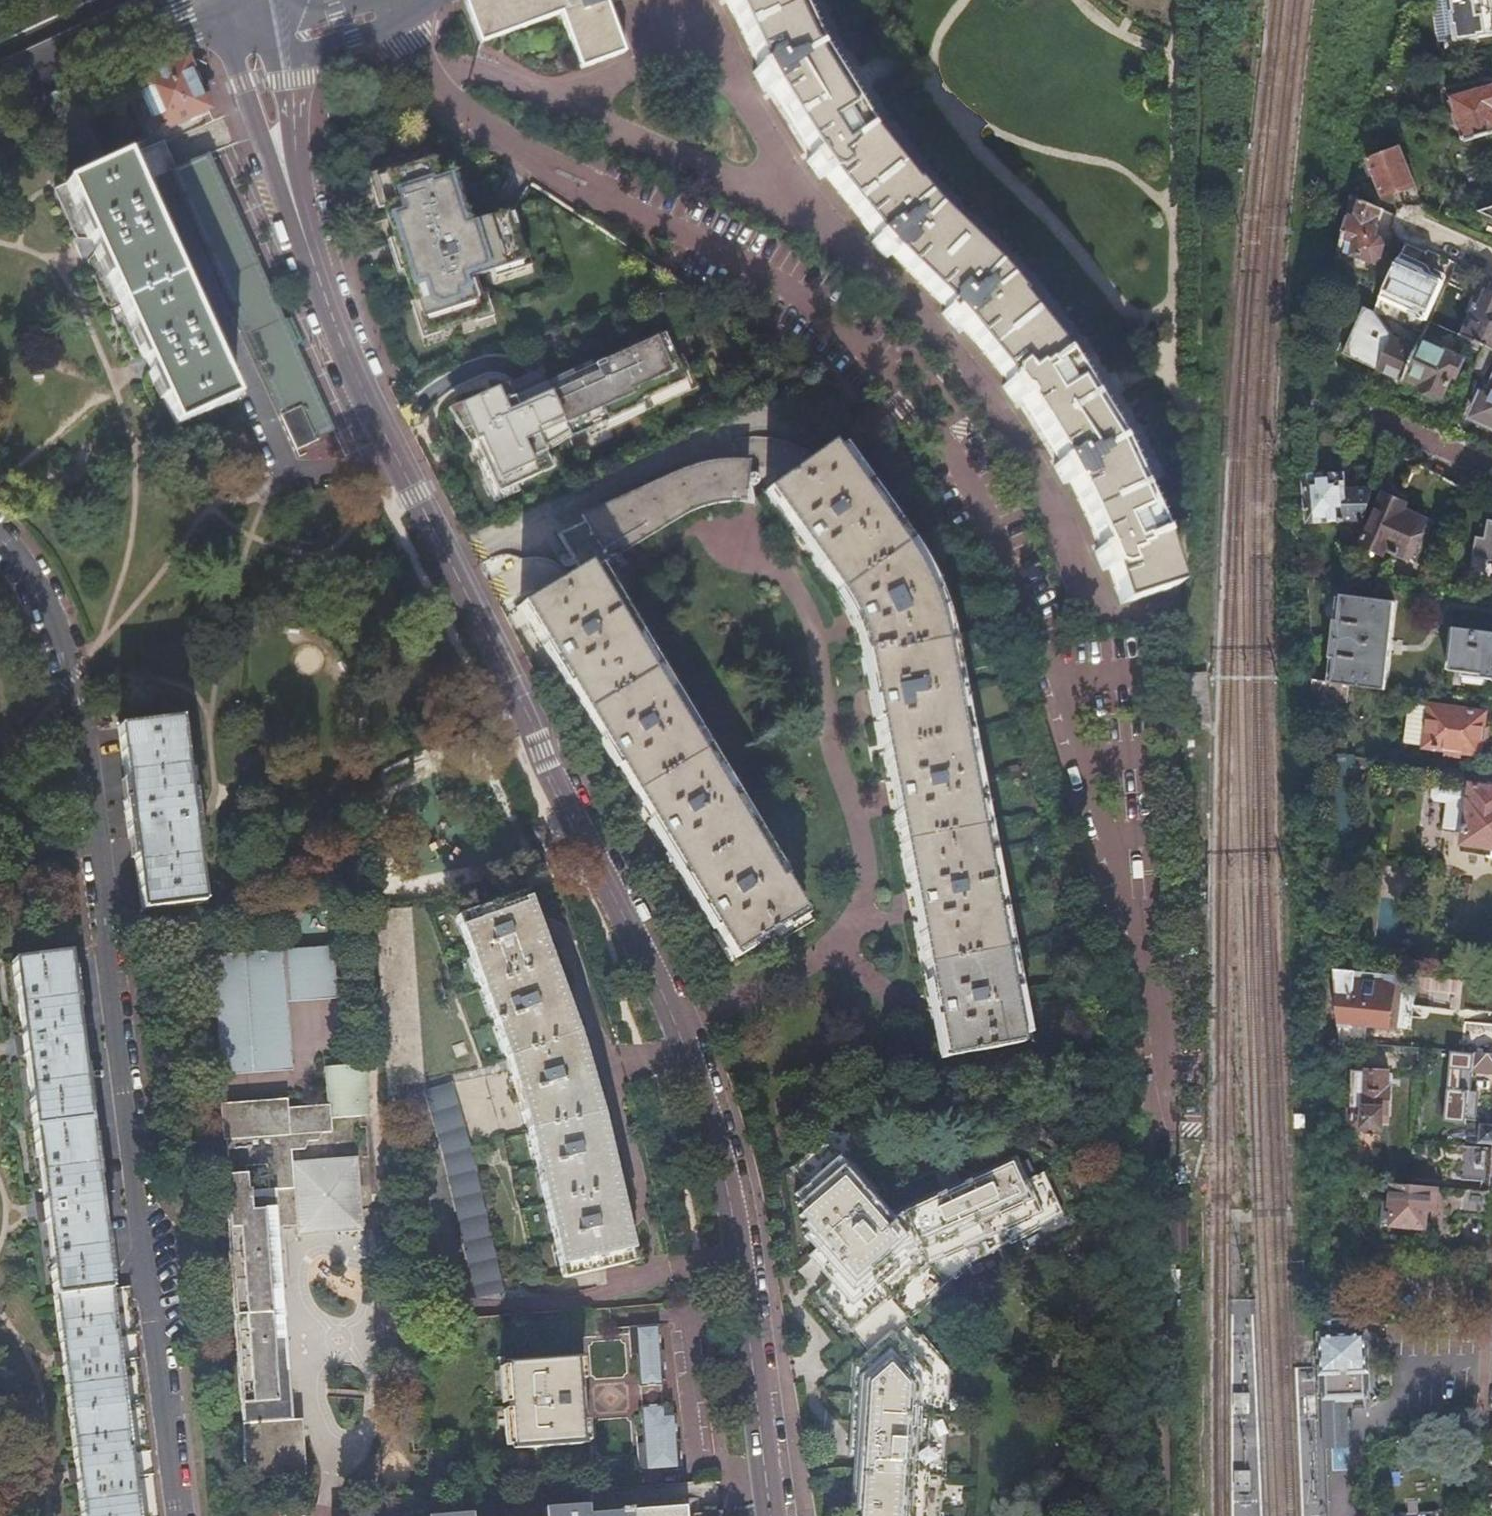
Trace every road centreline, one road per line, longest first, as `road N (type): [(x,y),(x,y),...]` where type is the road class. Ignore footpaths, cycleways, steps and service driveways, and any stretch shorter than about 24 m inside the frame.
road 1 (secondary): [(294,203),(367,398),(535,729),(692,1070),(729,1199),(770,1515)]
road 2 (primary): [(0,92),(203,0)]
road 3 (secondary): [(232,45),(294,203)]
road 4 (secondary): [(294,203),(284,51)]

